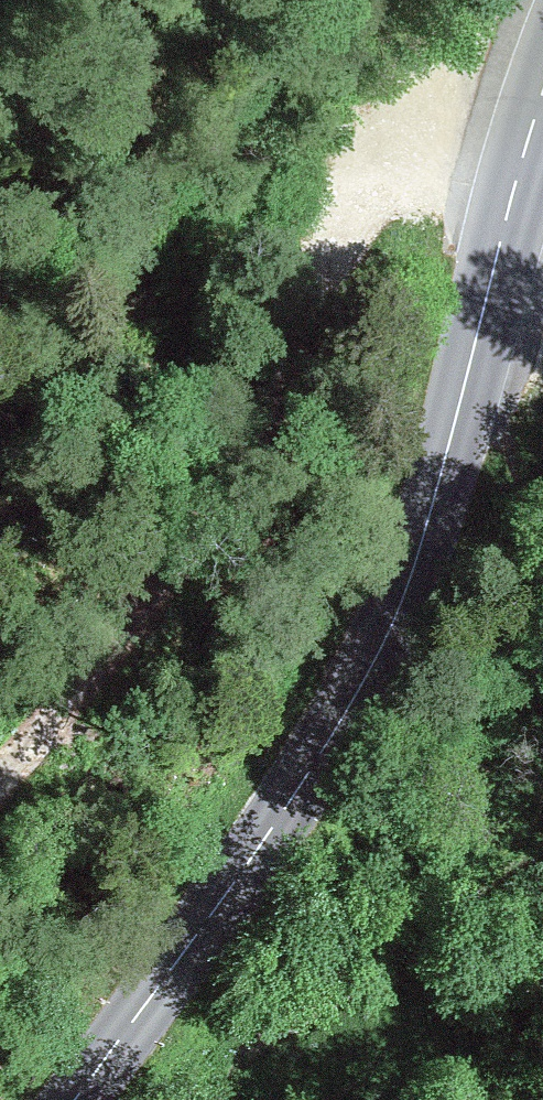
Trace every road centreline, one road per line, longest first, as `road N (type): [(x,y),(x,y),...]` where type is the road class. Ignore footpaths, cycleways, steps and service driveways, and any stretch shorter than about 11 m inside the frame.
road 1 (secondary): [(75,1099),(279,819),(375,662),(412,580),(542,98)]
road 2 (track): [(535,122),(280,231),(49,717),(0,780)]

